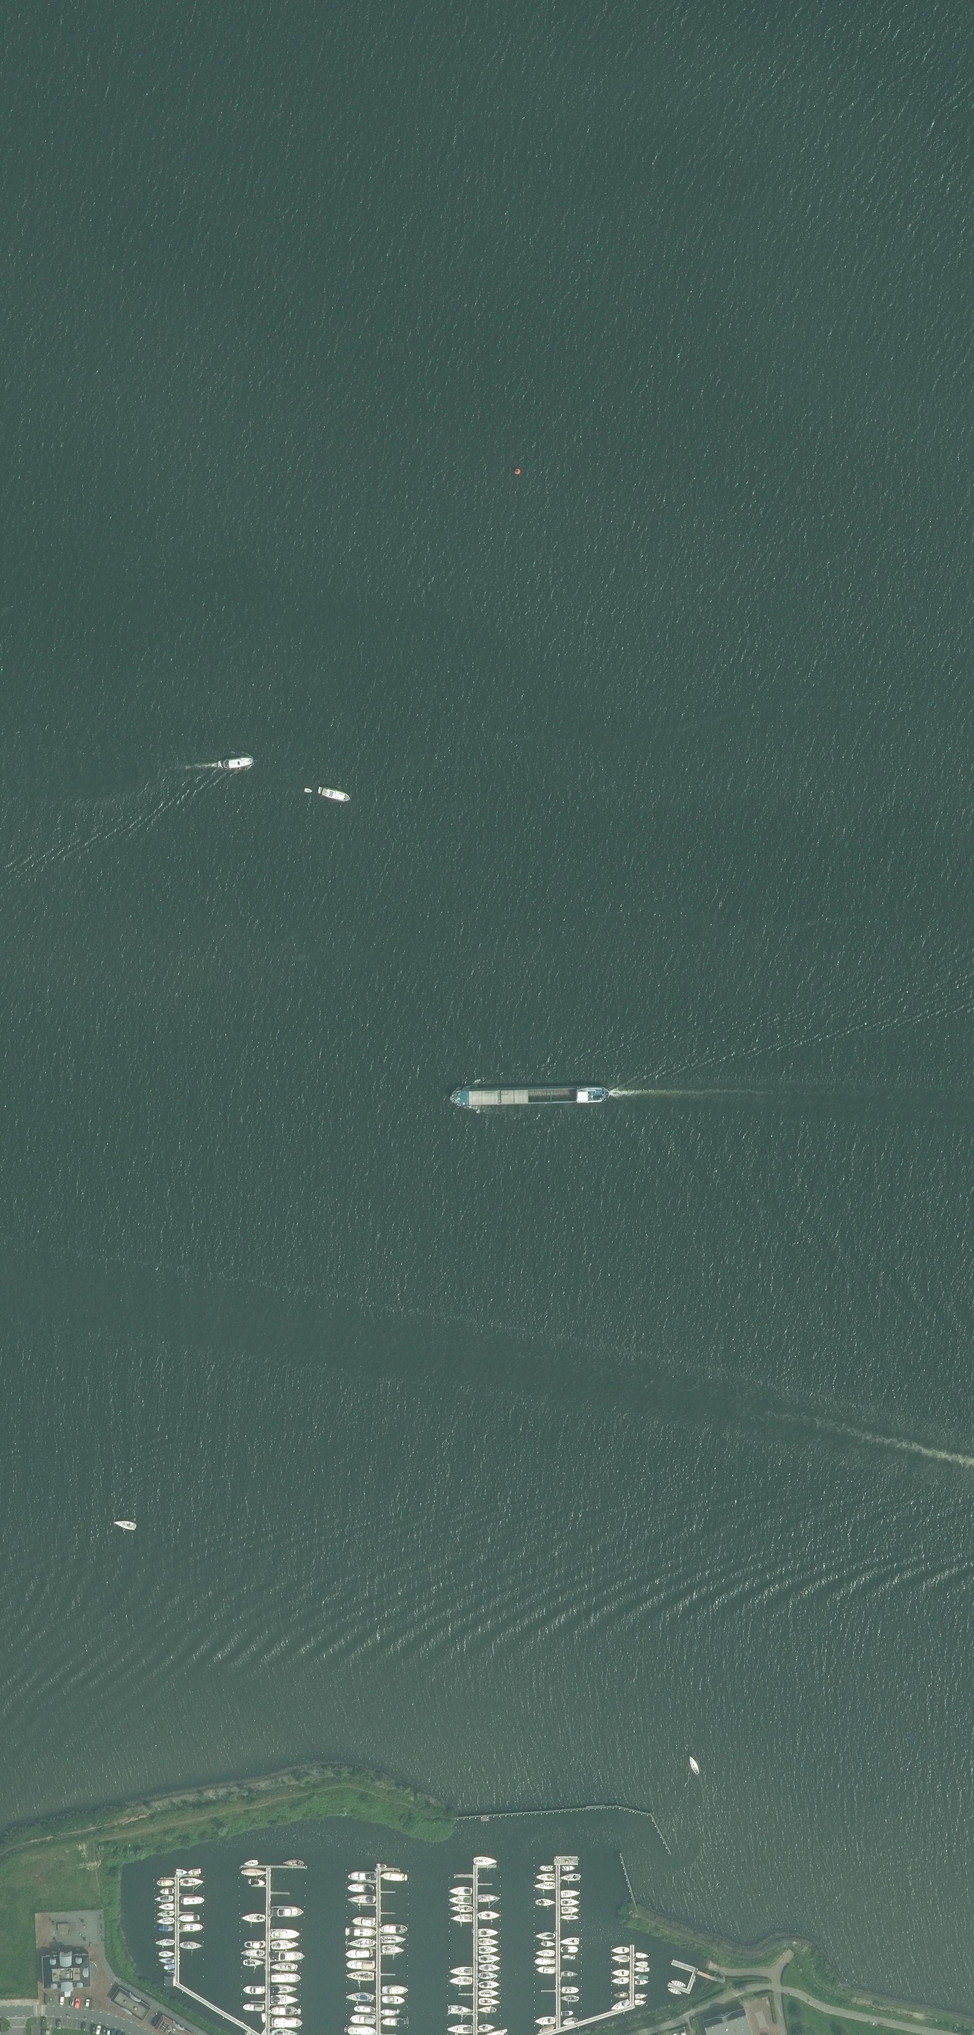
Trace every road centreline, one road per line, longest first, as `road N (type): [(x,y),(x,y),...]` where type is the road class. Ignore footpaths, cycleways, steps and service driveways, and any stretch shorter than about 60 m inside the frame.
road 1 (tertiary): [(147,2034),(99,2017),(0,2014)]

